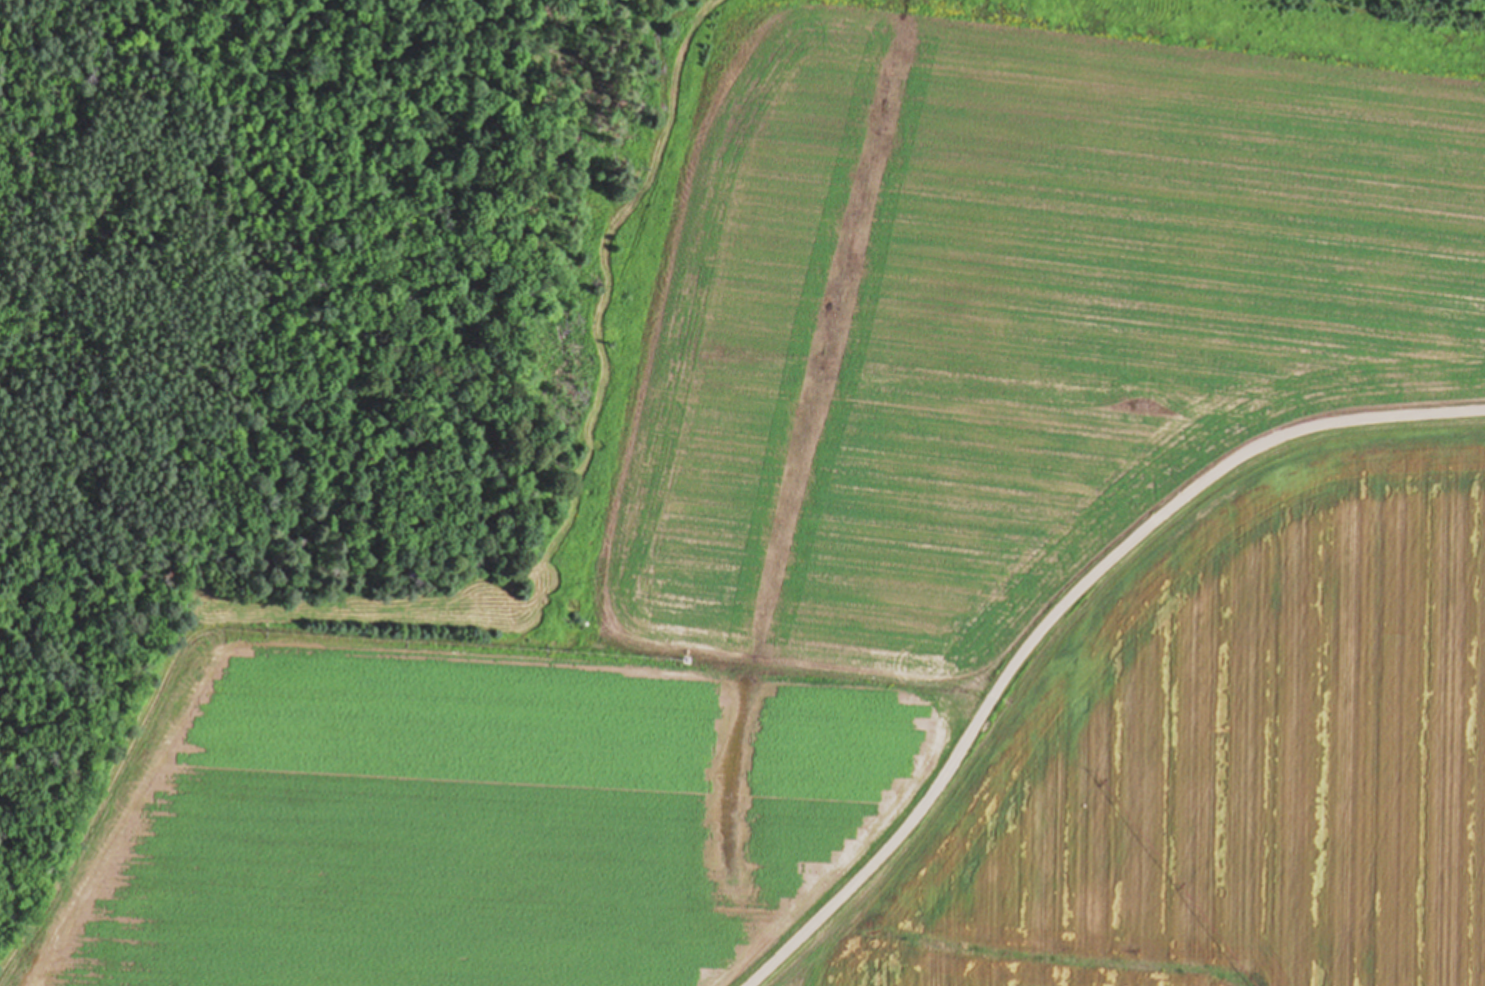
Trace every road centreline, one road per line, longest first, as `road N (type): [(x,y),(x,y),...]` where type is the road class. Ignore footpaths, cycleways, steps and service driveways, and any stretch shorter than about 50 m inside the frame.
road 1 (track): [(750,985),(887,849),(1070,597),(1160,515),(1251,450),(1300,430),(1484,408)]

